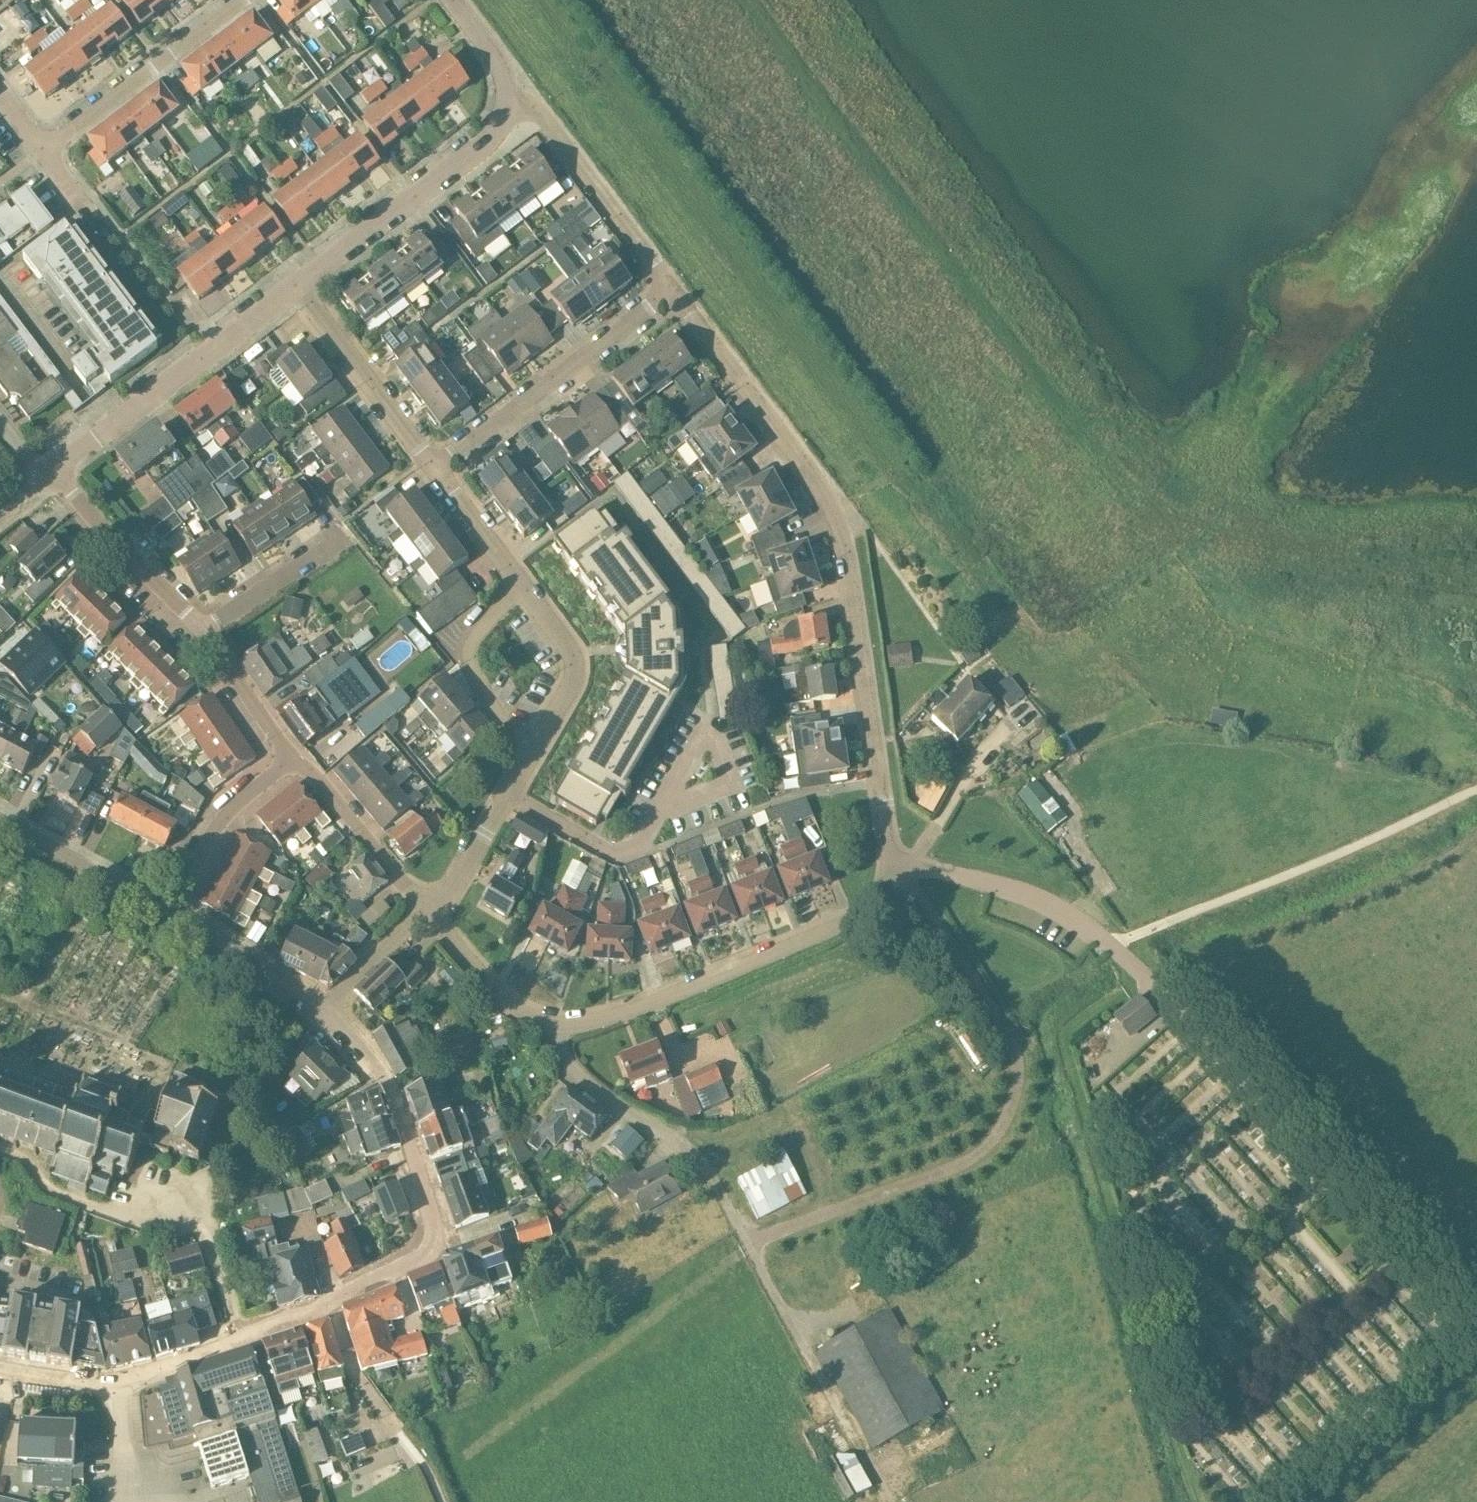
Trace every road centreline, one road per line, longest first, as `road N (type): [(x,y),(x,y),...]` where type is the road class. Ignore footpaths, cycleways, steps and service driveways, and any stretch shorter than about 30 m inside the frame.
road 1 (unclassified): [(563,1025),(568,1063),(697,1156),(747,1242),(968,1160),(1001,1127),(1017,1059),(893,856)]
road 2 (residential): [(0,1369),(81,1382),(125,1378),(316,1311),(433,1249),(435,1225),(394,1095),(320,1011)]
road 3 (residential): [(893,856),(842,529),(823,489),(675,290)]
road 4 (residential): [(893,856),(877,900),(849,921),(602,1018),(563,1025)]
road 5 (residential): [(55,468),(297,284)]
road 6 (residential): [(1157,988),(1071,915),(1025,892),(893,856)]
road 7 (residential): [(434,469),(675,290)]
road 8 (track): [(747,1242),(889,1501)]
road 9 (residential): [(297,284),(486,144),(507,100)]
road 10 (residential): [(675,290),(538,109),(507,100)]
road 11 (residential): [(44,150),(241,0)]
road 12 (residential): [(434,469),(297,284)]
road 13 (residential): [(201,629),(104,531),(55,468)]
road 14 (residential): [(527,762),(468,652),(521,584)]
road 15 (residential): [(527,762),(577,668),(521,584)]
road 16 (residential): [(427,910),(294,758)]
road 17 (residential): [(169,912),(214,830),(294,758)]
road 18 (residential): [(169,912),(0,821)]
road 19 (residential): [(563,1025),(517,1012),(427,910)]
road 20 (residential): [(320,1011),(169,912)]
road 21 (residential): [(427,910),(454,886),(527,762)]
road 22 (residential): [(201,629),(349,533)]
road 23 (residential): [(294,758),(201,629)]
road 24 (residential): [(320,1011),(427,910)]
road 25 (residential): [(521,584),(434,469)]

